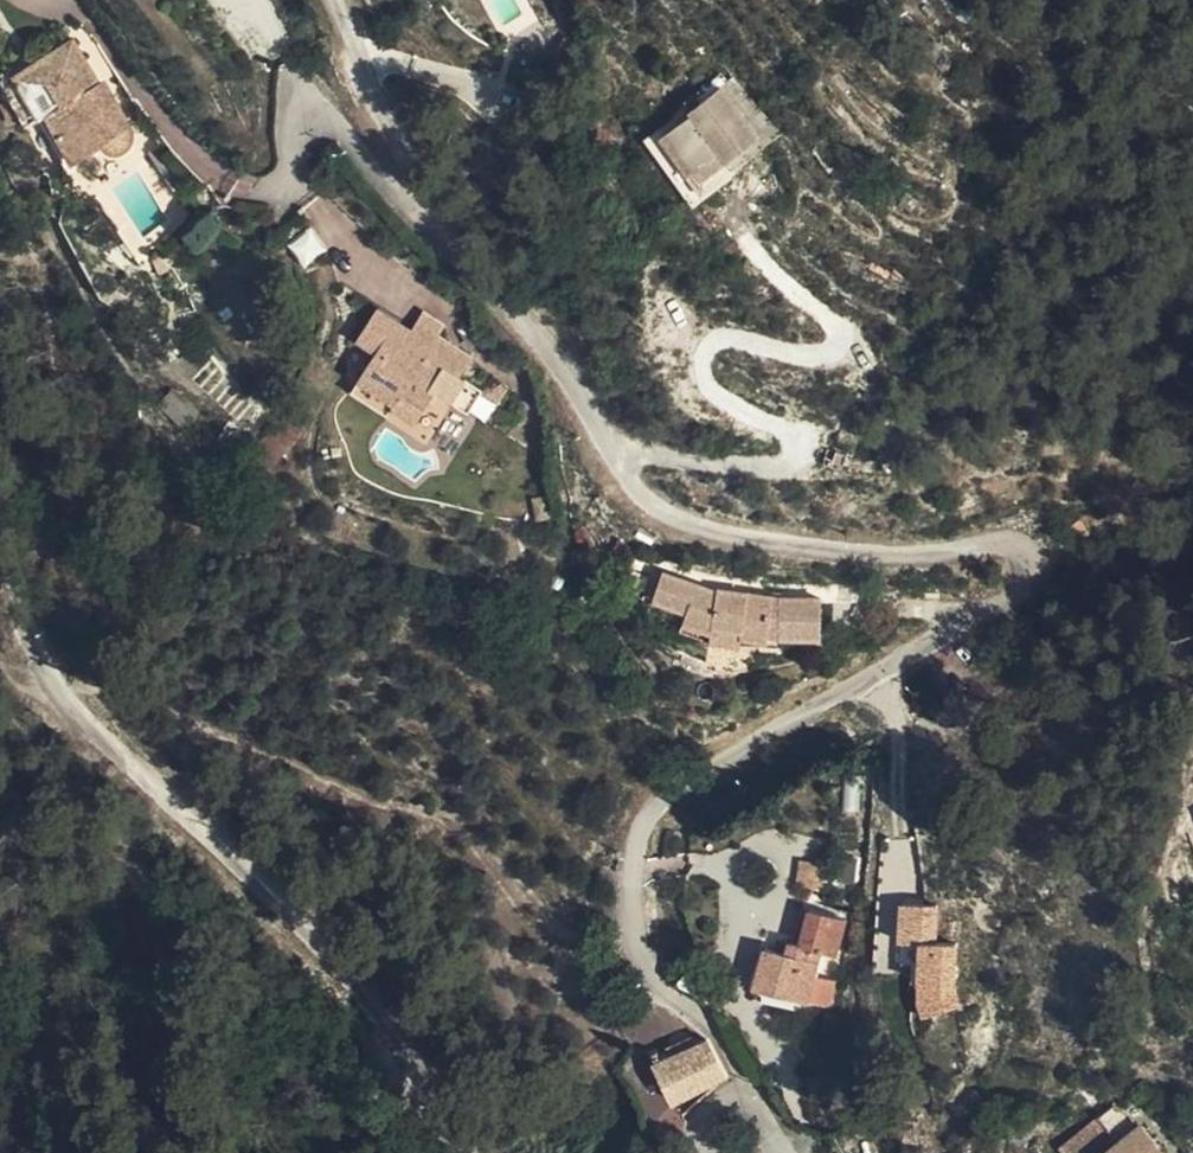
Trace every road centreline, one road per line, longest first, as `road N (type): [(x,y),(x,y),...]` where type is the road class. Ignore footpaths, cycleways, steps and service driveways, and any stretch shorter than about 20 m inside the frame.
road 1 (residential): [(609,444),(737,470),(787,467),(802,449),(789,430),(711,392),(703,372),(714,346),(745,342),(825,359),(841,352),(842,334),(755,252)]

